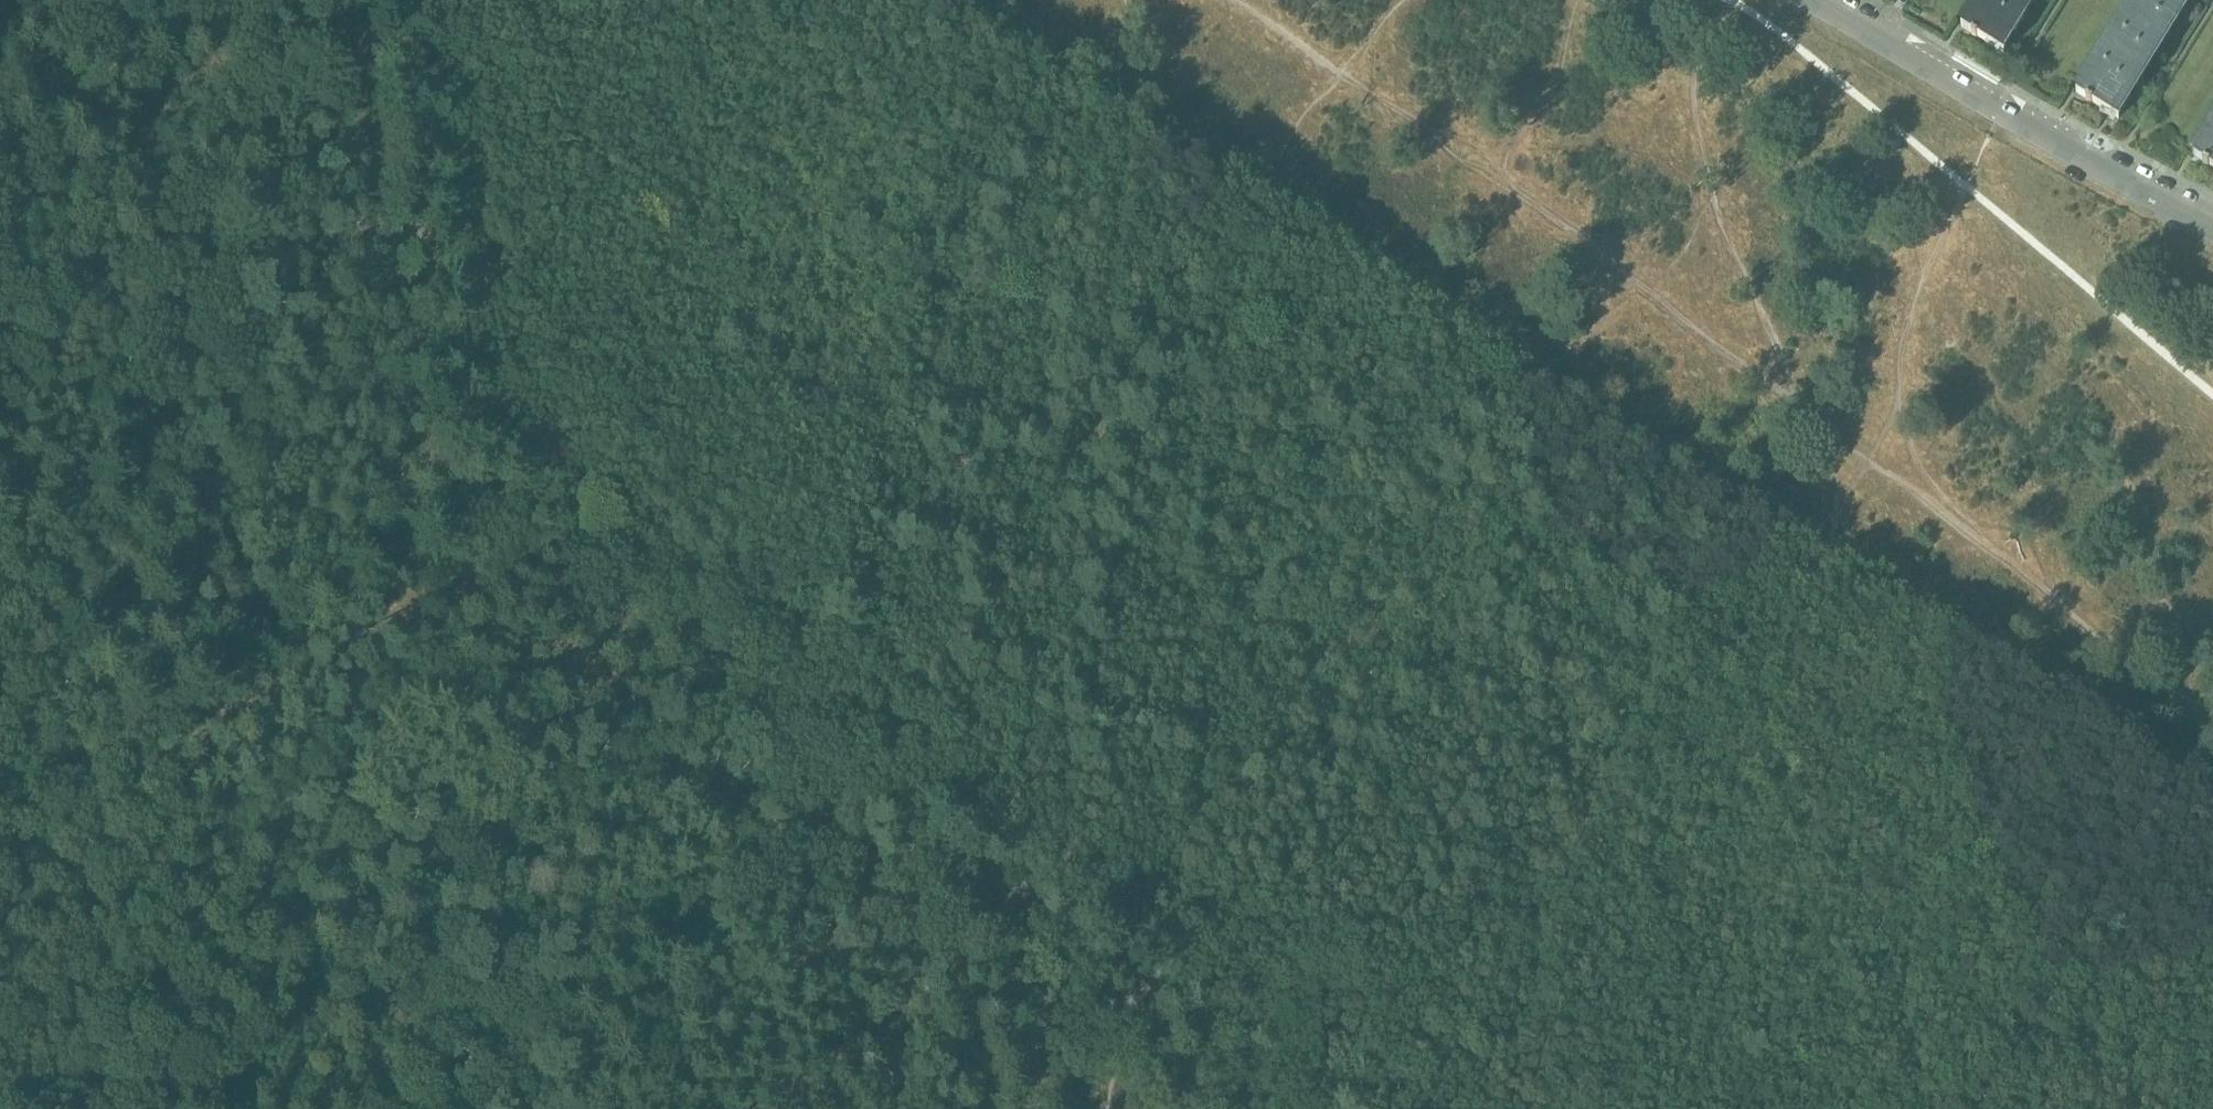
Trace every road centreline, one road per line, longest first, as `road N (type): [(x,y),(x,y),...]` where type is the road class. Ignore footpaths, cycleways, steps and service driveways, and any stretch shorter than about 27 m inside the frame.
road 1 (residential): [(2212,210),(1830,0)]

